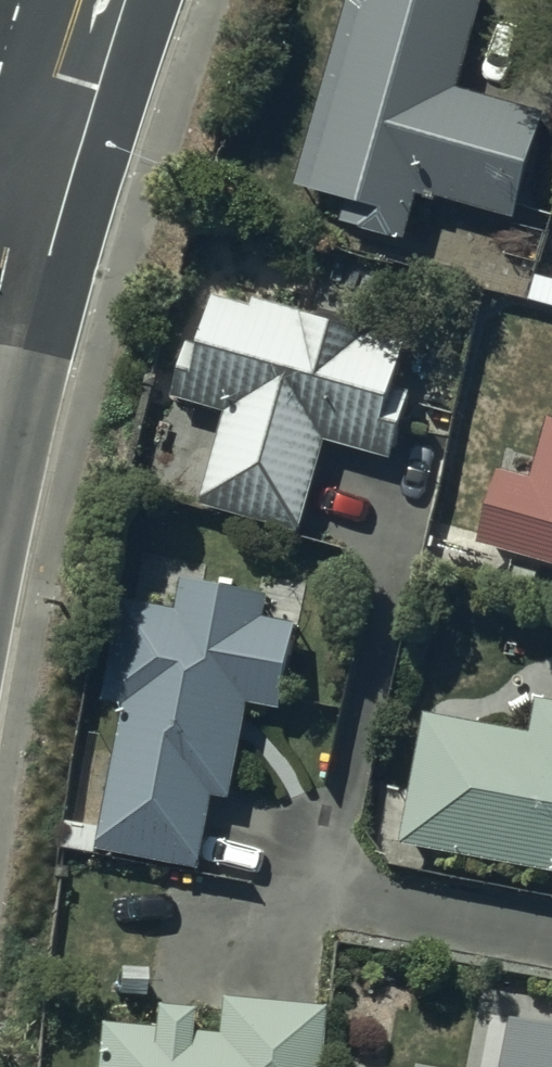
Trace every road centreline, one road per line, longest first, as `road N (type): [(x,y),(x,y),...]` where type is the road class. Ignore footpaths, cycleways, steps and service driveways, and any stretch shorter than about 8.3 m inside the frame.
road 1 (trunk): [(44,149),(101,0)]
road 2 (trunk): [(0,296),(44,149)]

